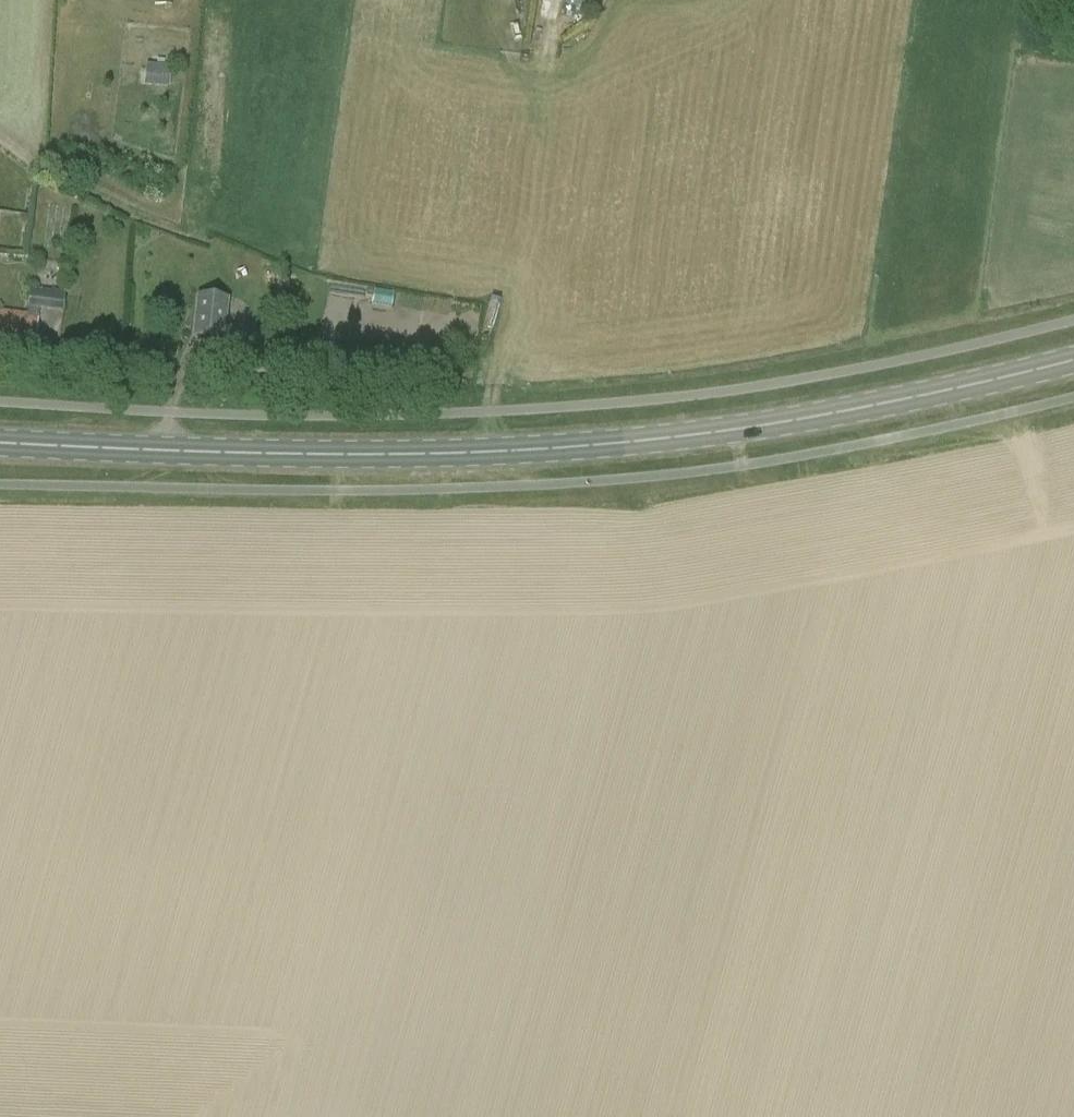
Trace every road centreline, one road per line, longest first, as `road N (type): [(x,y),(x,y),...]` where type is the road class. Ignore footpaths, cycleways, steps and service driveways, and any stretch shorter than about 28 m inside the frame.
road 1 (secondary): [(0,442),(454,452),(617,443),(919,399),(1073,360)]

